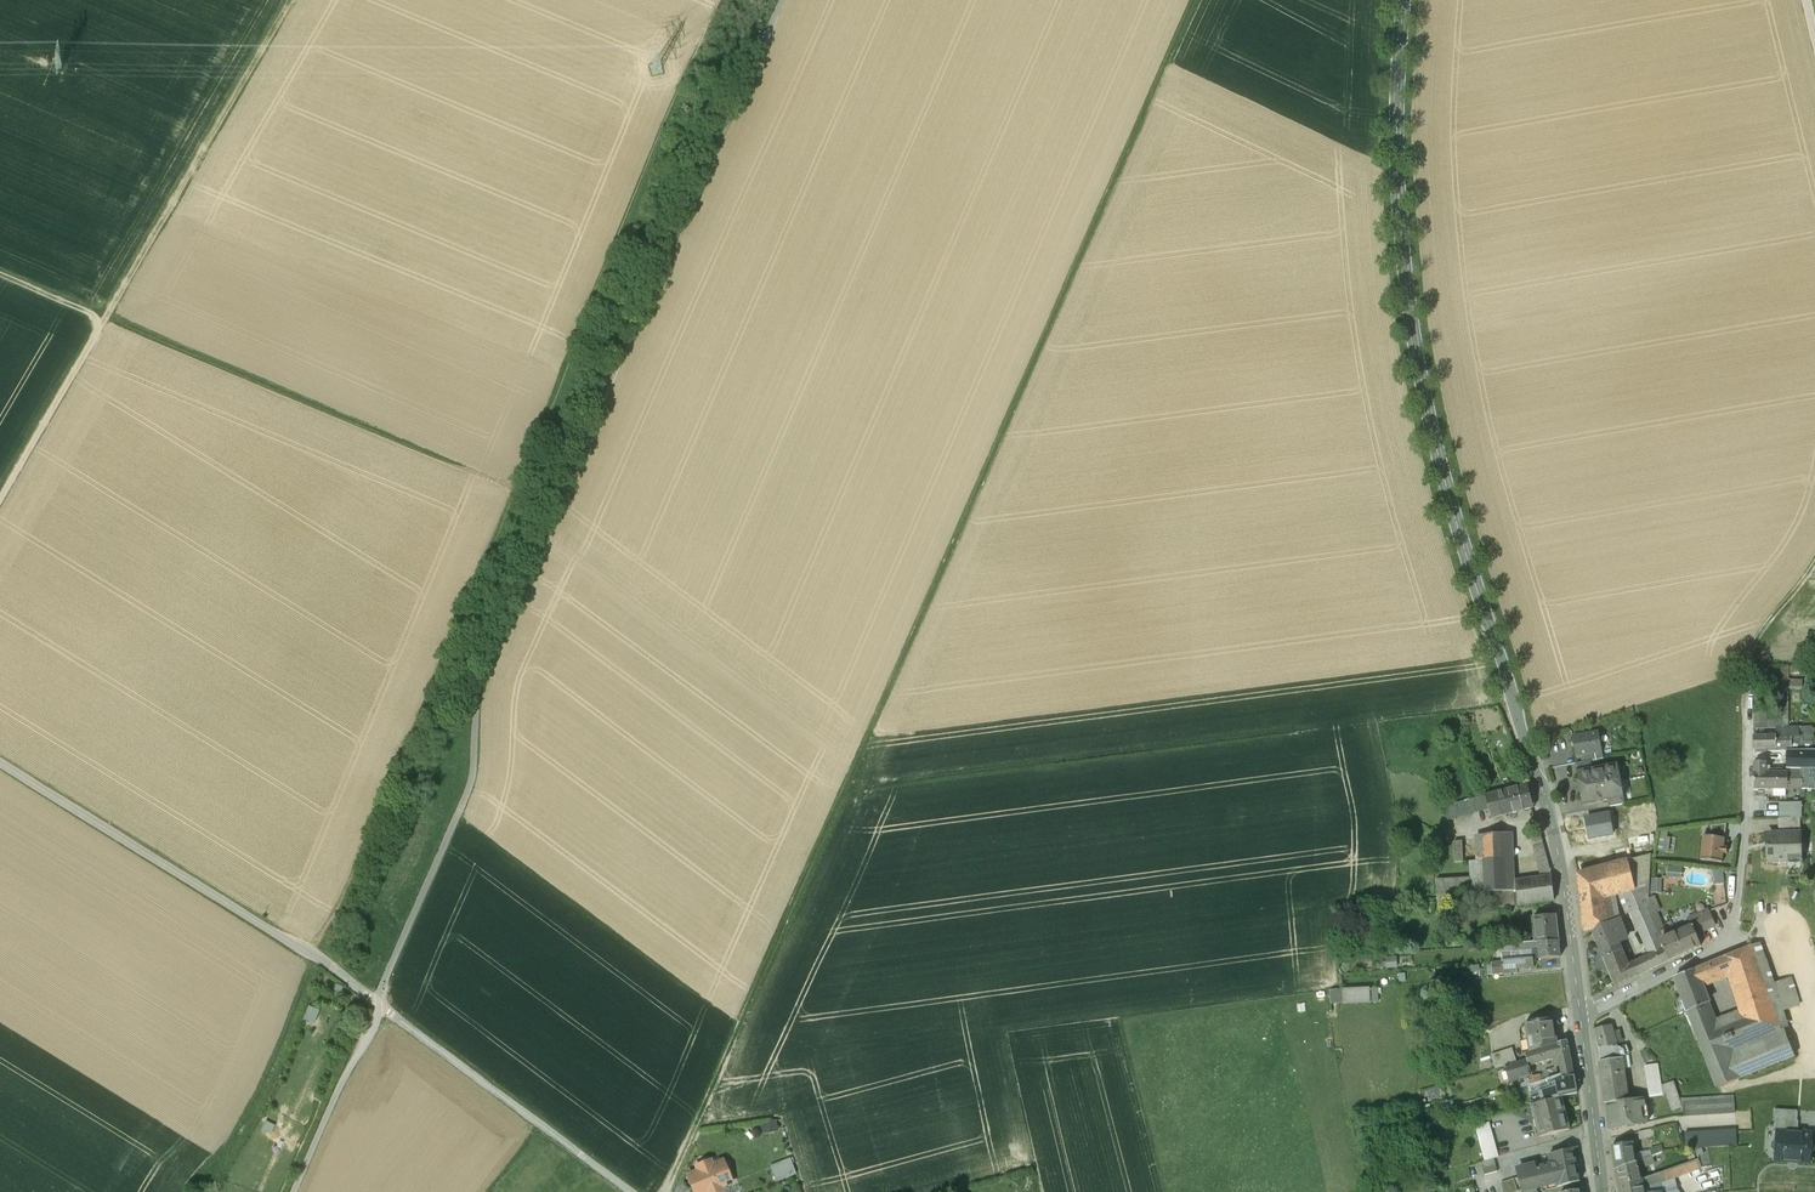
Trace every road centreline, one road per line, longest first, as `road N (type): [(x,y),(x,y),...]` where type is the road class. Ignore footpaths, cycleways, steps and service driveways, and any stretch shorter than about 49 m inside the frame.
road 1 (track): [(667,1191),(1194,0)]
road 2 (track): [(313,954),(368,855),(721,0)]
road 3 (secondary): [(1578,1015),(1559,851),(1448,496),(1415,351),(1400,229),(1403,0)]
road 4 (track): [(0,502),(294,0)]
road 5 (track): [(524,480),(0,268)]
road 6 (unclassified): [(382,1007),(313,954),(0,762)]
road 7 (residential): [(1578,1015),(1699,959),(1737,919),(1746,680)]
road 8 (residential): [(382,1007),(629,1191)]
road 9 (track): [(293,1191),(382,1007)]
road 10 (secondary): [(1602,1191),(1578,1015)]
road 11 (track): [(1746,680),(1755,646),(1814,563)]

